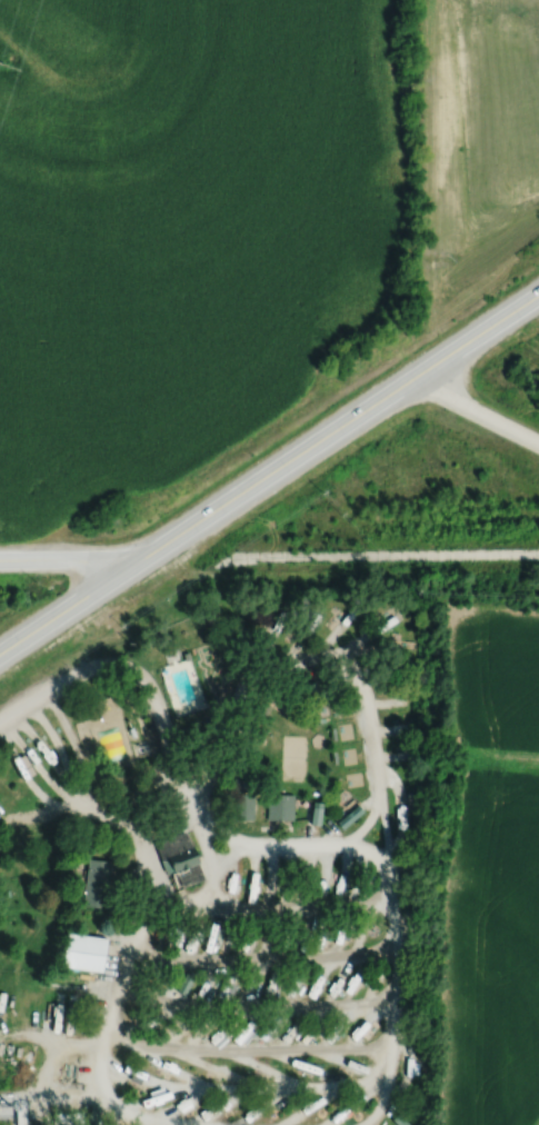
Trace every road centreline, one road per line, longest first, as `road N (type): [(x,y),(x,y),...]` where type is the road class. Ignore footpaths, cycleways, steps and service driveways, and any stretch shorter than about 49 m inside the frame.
road 1 (primary): [(0,658),(538,292)]
road 2 (residential): [(227,558),(538,553)]
road 3 (residential): [(0,567),(141,567)]
road 4 (residential): [(538,443),(457,400),(426,368)]

